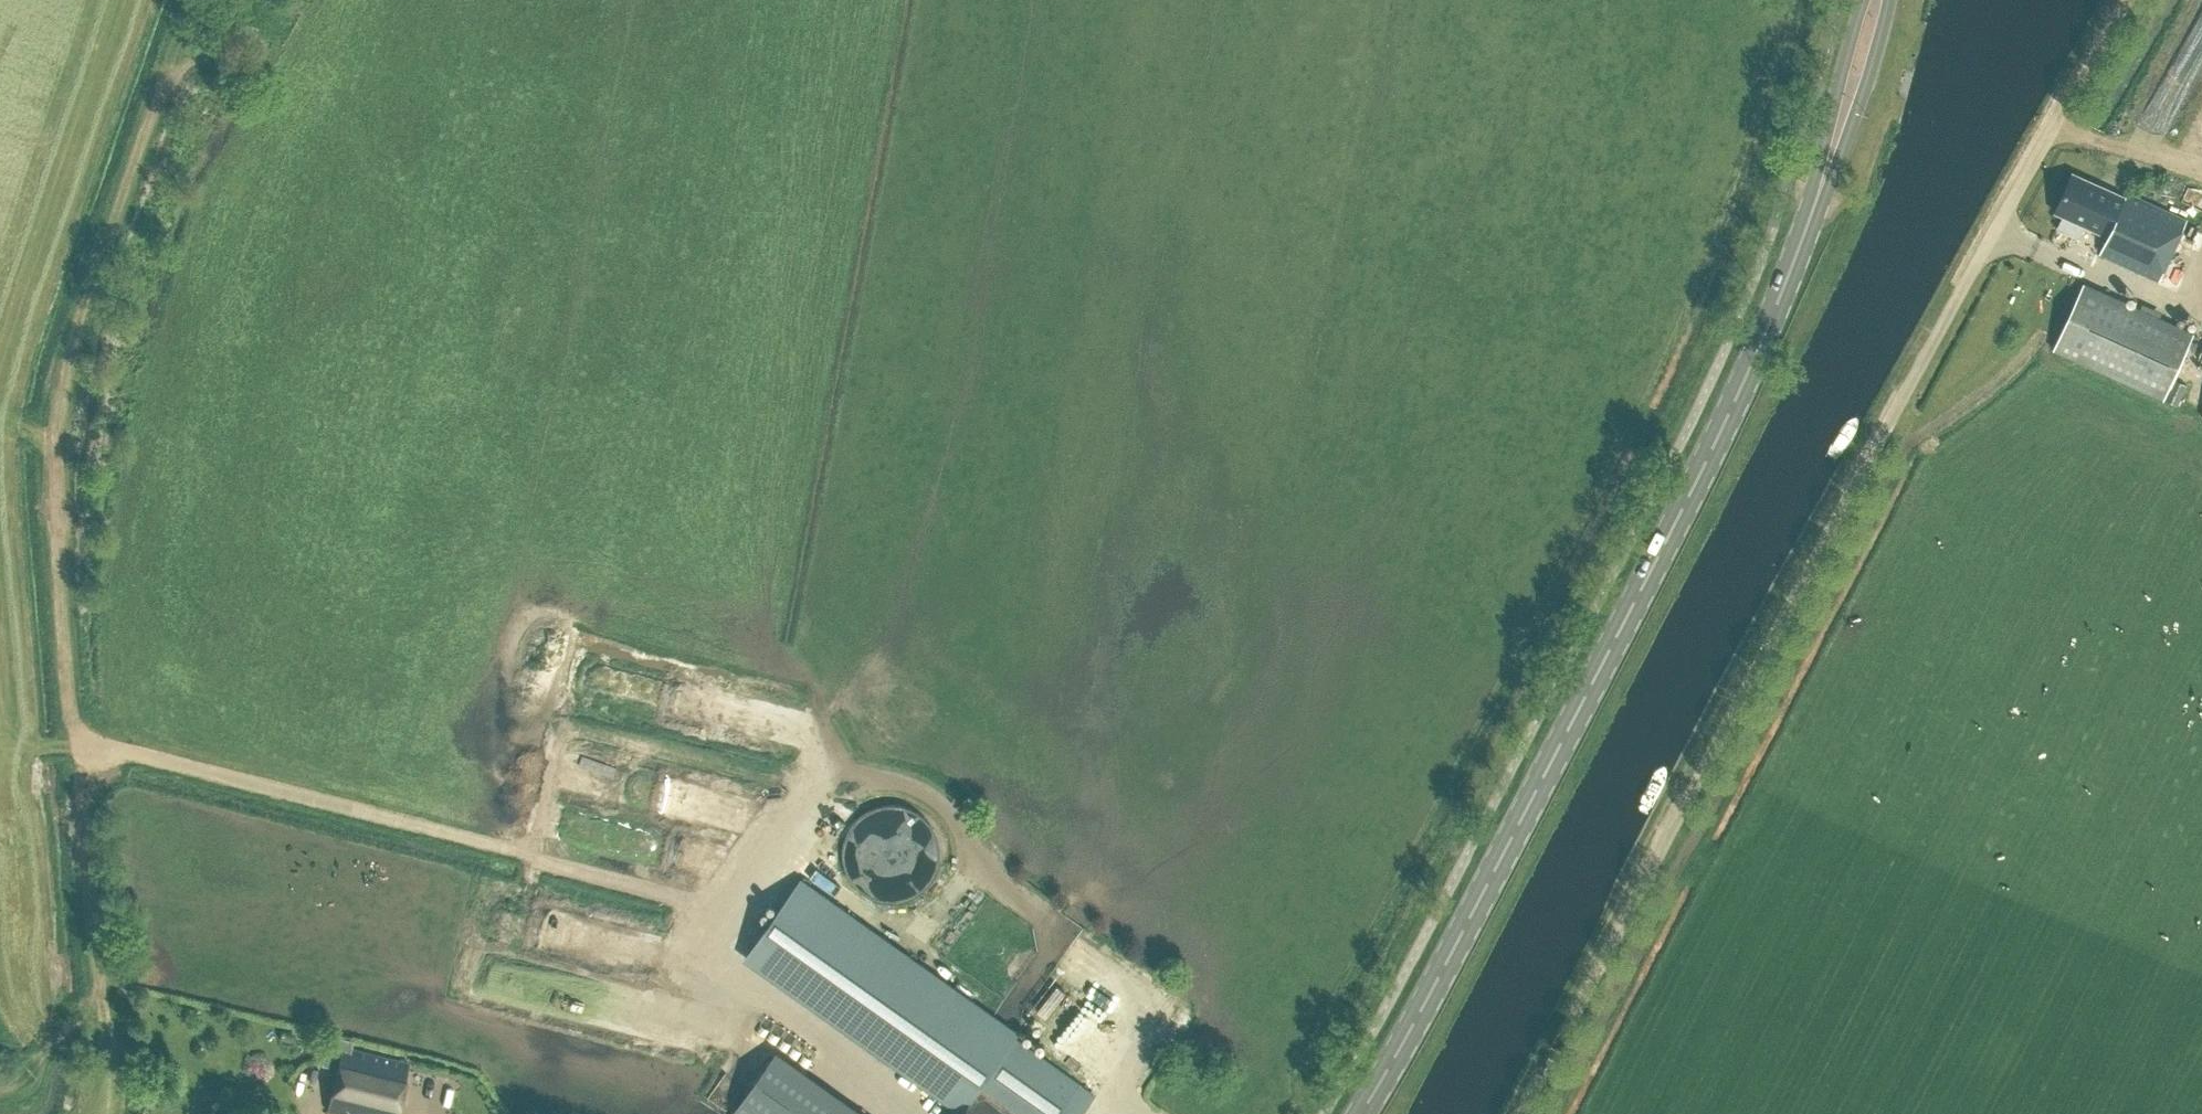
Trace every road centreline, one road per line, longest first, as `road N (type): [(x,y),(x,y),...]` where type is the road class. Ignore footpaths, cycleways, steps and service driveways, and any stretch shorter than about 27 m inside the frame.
road 1 (unclassified): [(2126,0),(1917,363),(1524,1113)]
road 2 (track): [(223,0),(179,45),(74,328),(56,419),(73,708),(94,763),(81,798),(104,995)]
road 3 (primary): [(1359,1113),(1424,1007),(1695,476),(1777,303),(1821,186)]
road 4 (track): [(728,917),(415,822),(123,751),(94,763)]
road 5 (primary): [(1821,186),(1869,75),(1889,0)]
road 6 (primary): [(1862,0),(1816,170),(1821,186)]
road 7 (track): [(104,995),(0,1089)]

